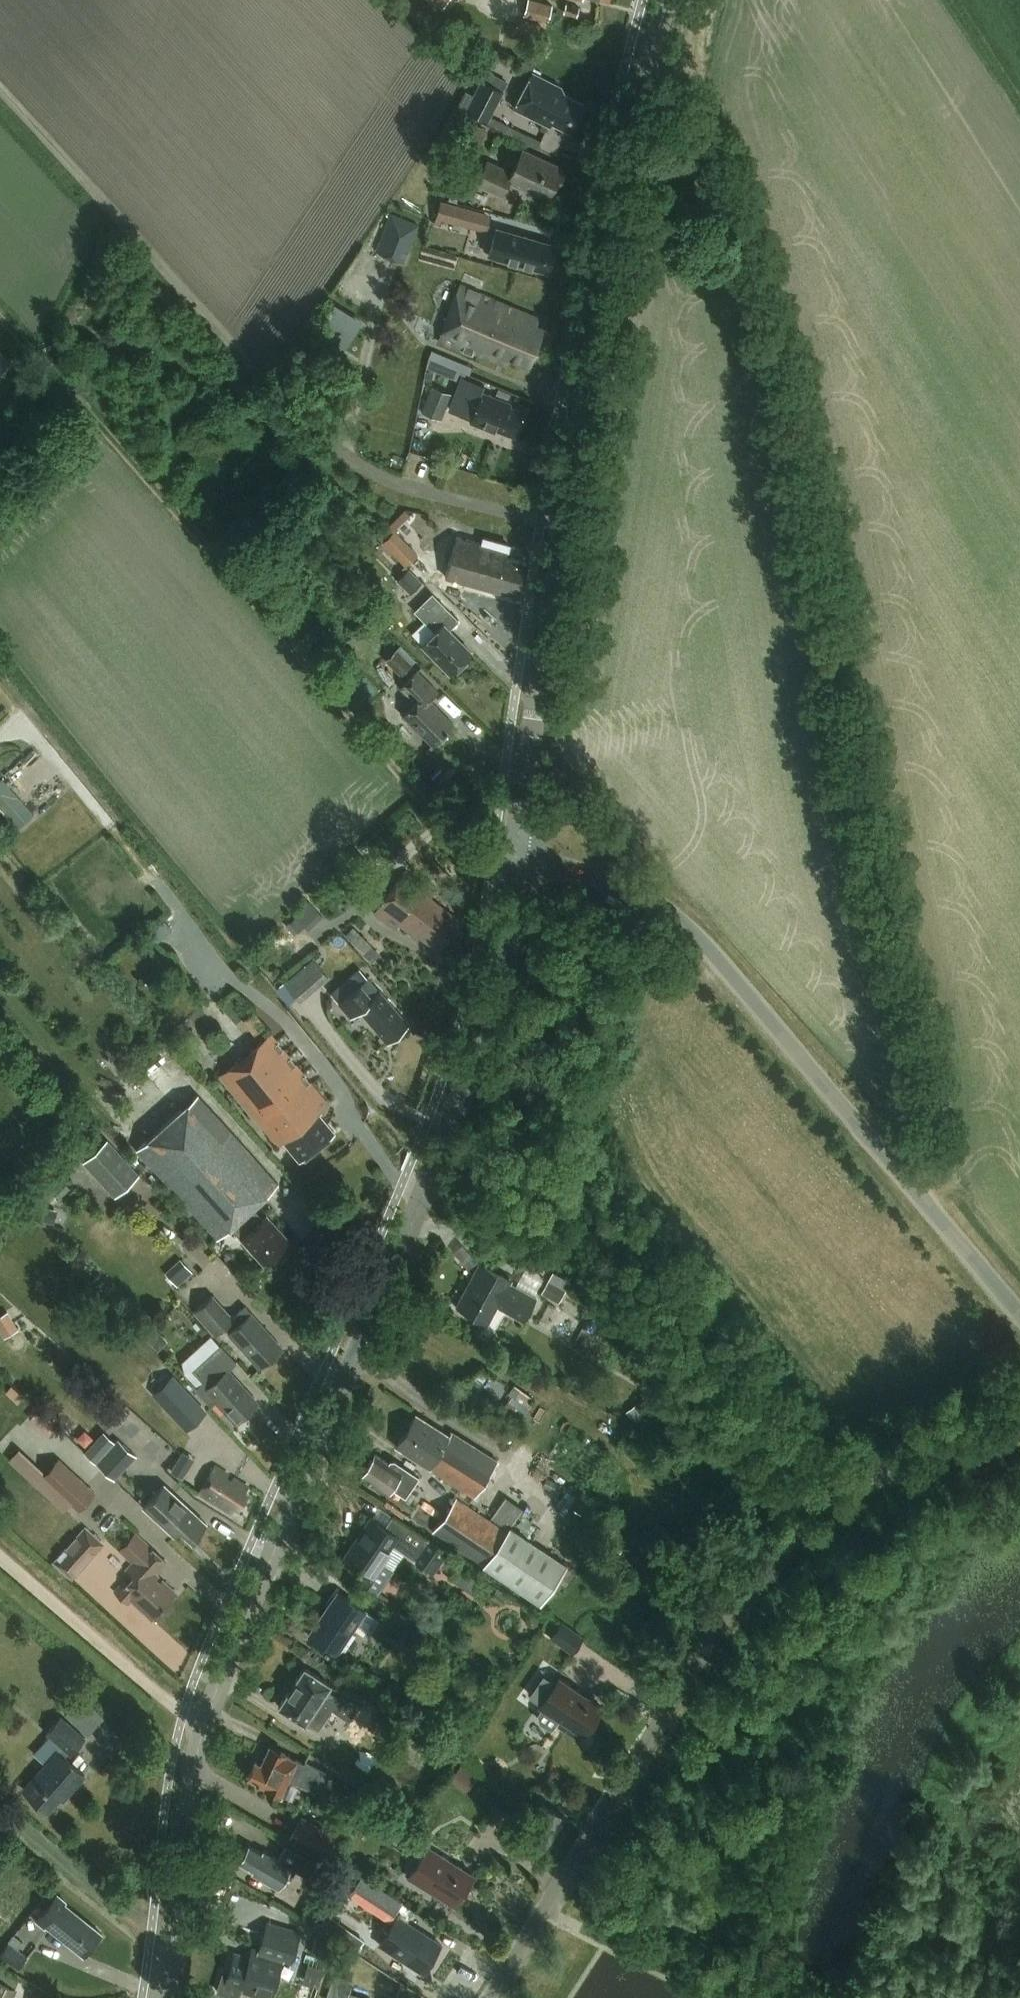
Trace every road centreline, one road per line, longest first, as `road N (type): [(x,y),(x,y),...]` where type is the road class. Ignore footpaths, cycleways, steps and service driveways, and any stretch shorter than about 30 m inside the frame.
road 1 (tertiary): [(163,1997),(190,1788),(207,1719),(458,1103),(517,856)]
road 2 (tertiary): [(517,856),(565,508),(666,0)]
road 3 (unclassified): [(1019,1431),(865,1486),(780,1552),(731,1612),(487,1997)]
road 4 (track): [(547,507),(479,505),(366,477),(325,451),(0,98)]
road 5 (unclassified): [(517,856),(622,883),(677,917),(1019,1314)]

